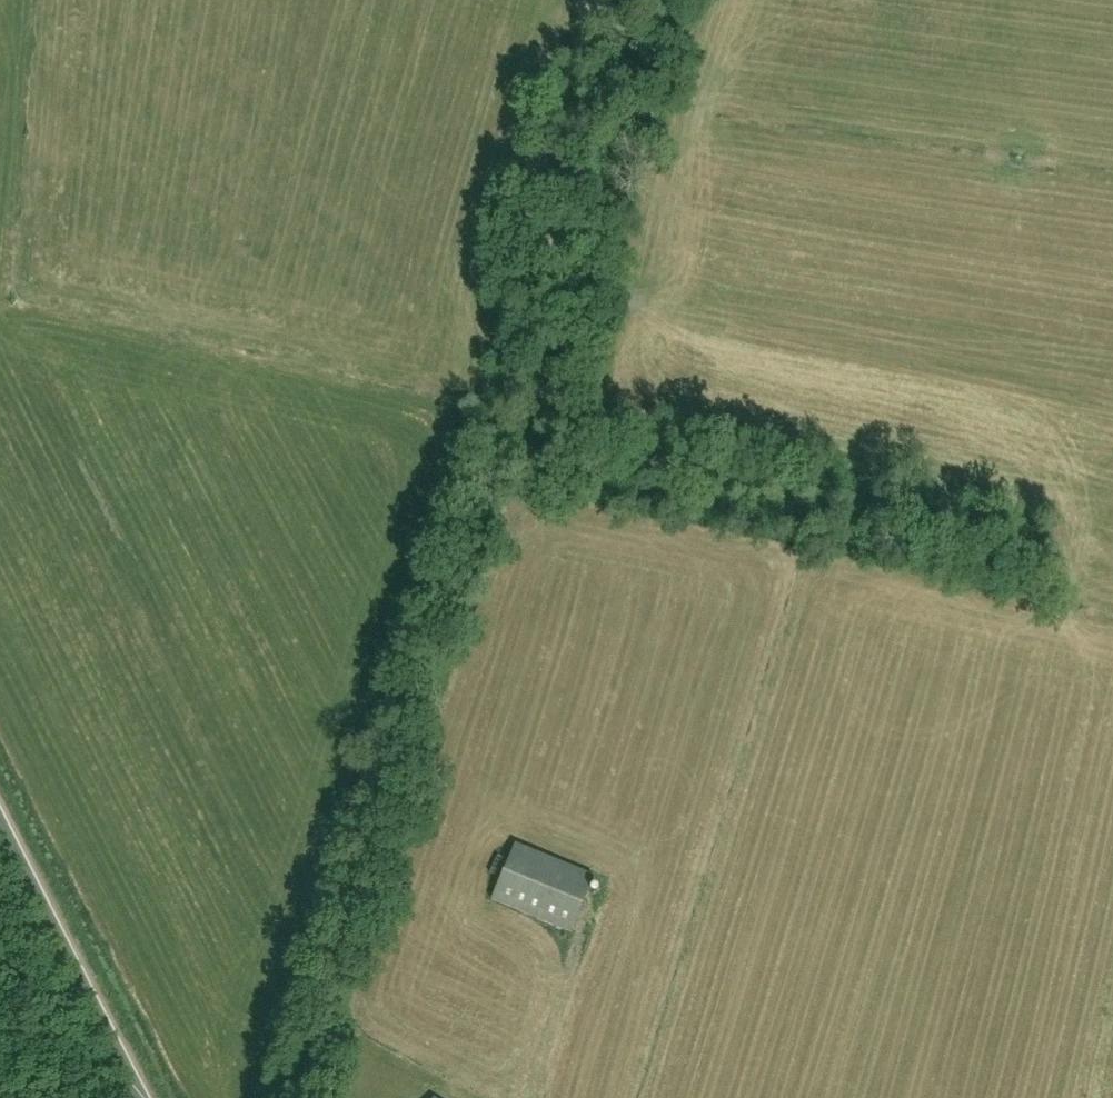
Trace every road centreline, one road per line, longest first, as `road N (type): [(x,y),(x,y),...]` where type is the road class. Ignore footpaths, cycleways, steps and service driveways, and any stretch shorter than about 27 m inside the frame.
road 1 (unclassified): [(142,1097),(0,824)]

